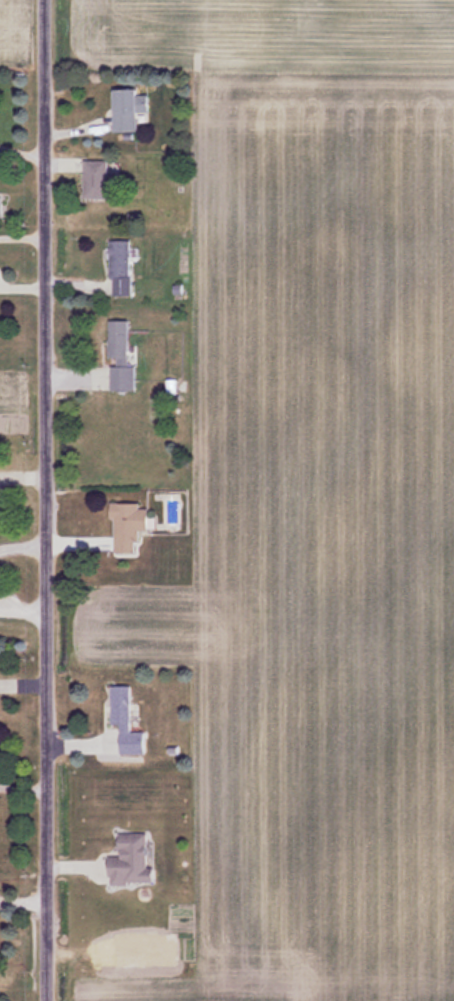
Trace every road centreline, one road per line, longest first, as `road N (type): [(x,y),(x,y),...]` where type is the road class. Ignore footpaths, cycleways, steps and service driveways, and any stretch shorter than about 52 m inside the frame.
road 1 (residential): [(49,1000),(46,0)]

